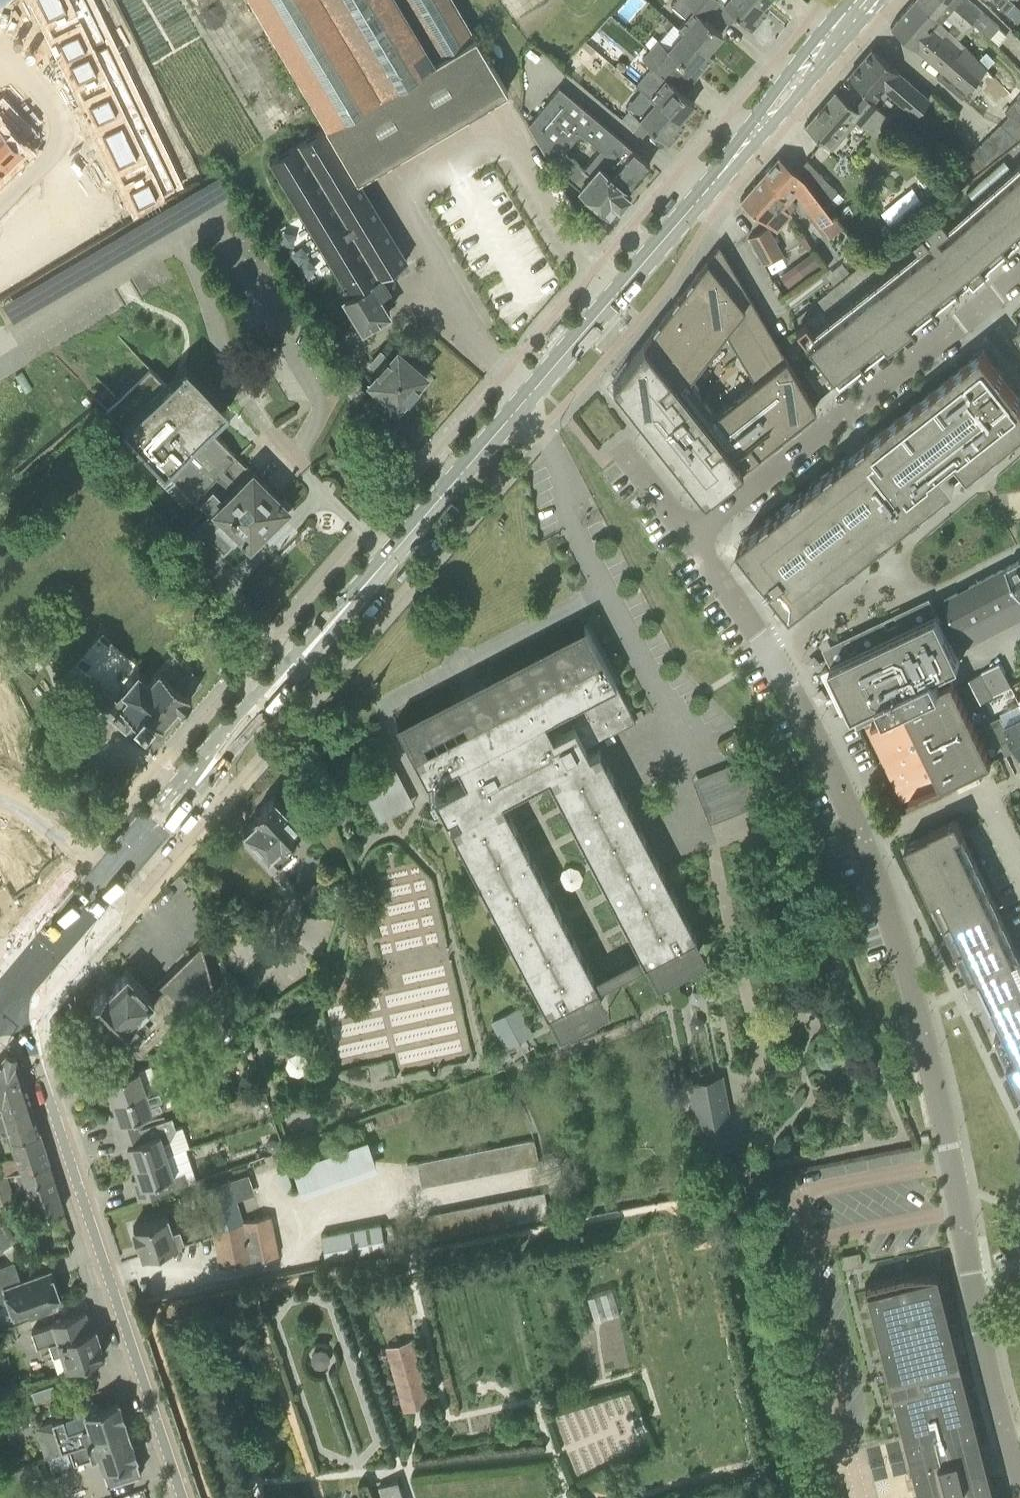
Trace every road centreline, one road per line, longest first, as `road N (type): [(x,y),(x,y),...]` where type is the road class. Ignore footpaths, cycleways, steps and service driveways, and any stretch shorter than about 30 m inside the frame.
road 1 (secondary): [(5,998),(868,0)]
road 2 (residential): [(865,844),(929,1055),(987,1365),(1019,1476)]
road 3 (tertiary): [(5,998),(23,1024),(181,1497)]
road 4 (residential): [(1019,275),(691,538)]
road 5 (residential): [(691,538),(767,647),(865,844)]
road 6 (residential): [(0,200),(28,173),(49,130),(34,83),(0,47)]
road 7 (residential): [(865,844),(1019,781)]

